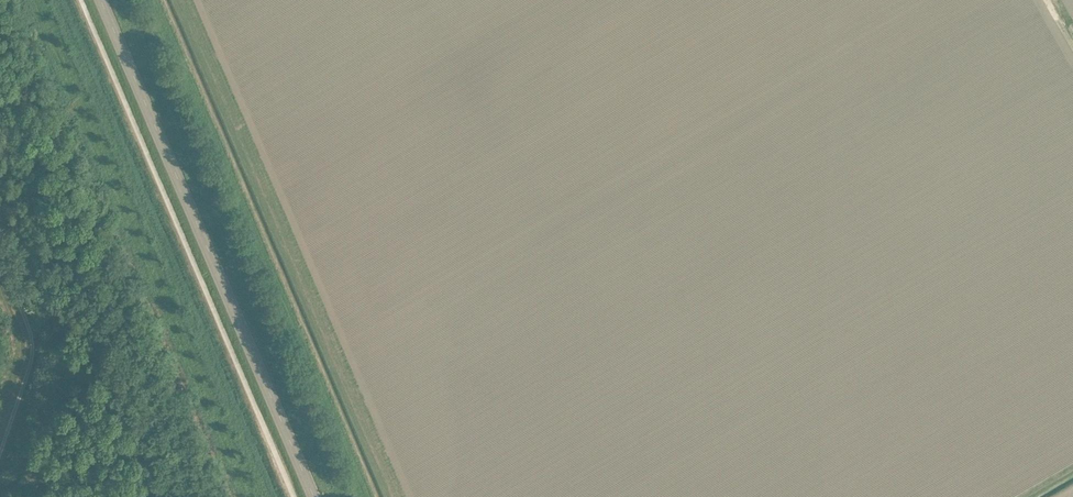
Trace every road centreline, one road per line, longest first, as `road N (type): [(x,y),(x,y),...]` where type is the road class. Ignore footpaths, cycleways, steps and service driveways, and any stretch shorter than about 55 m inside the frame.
road 1 (tertiary): [(101,0),(312,496)]

